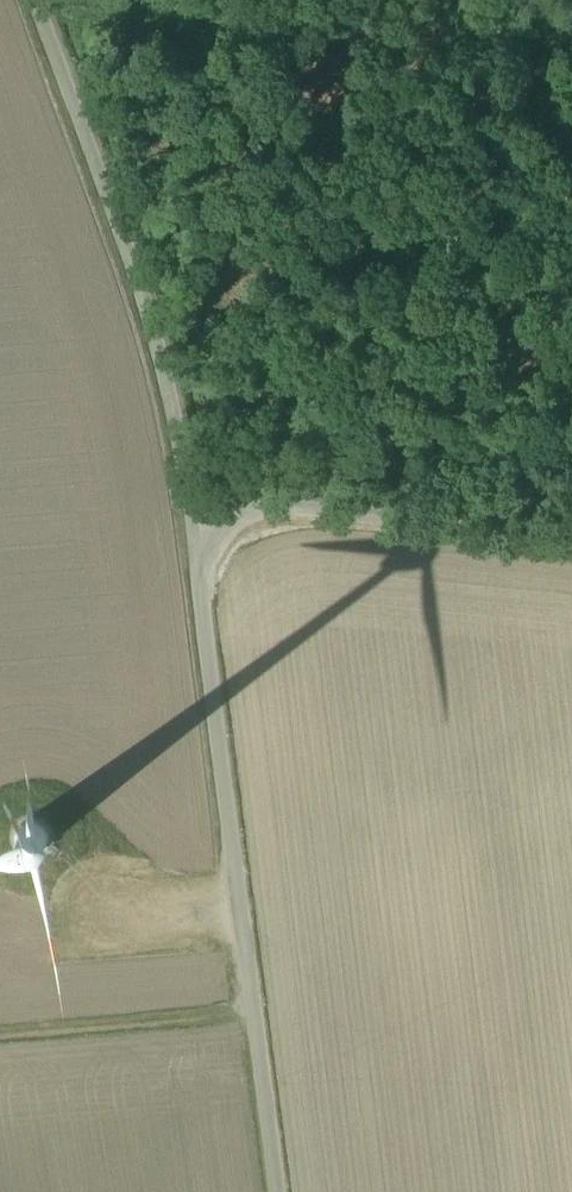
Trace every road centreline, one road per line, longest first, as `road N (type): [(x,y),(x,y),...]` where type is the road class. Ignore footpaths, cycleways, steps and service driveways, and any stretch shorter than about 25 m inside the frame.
road 1 (unclassified): [(285,1191),(196,479)]
road 2 (unclassified): [(196,479),(129,235),(45,0)]
road 3 (unclassified): [(196,479),(437,481),(571,499)]
road 4 (track): [(246,880),(91,861)]

